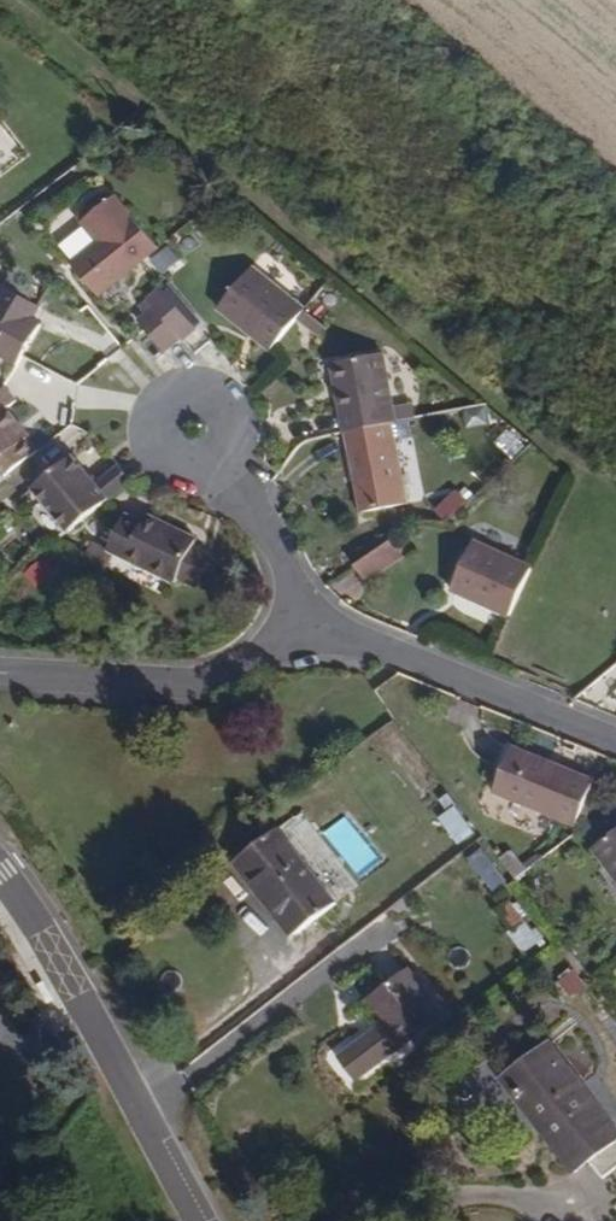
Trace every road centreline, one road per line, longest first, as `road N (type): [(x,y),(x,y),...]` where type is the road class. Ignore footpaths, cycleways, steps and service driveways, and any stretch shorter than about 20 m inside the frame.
road 1 (secondary): [(0,871),(104,1036),(201,1220)]
road 2 (residential): [(0,677),(189,687),(222,681),(313,623)]
road 3 (residential): [(313,623),(615,739)]
road 4 (residential): [(214,456),(313,623)]
road 5 (residential): [(214,456),(227,438),(226,415),(213,397),(191,391),(170,399),(157,420),(168,454)]

